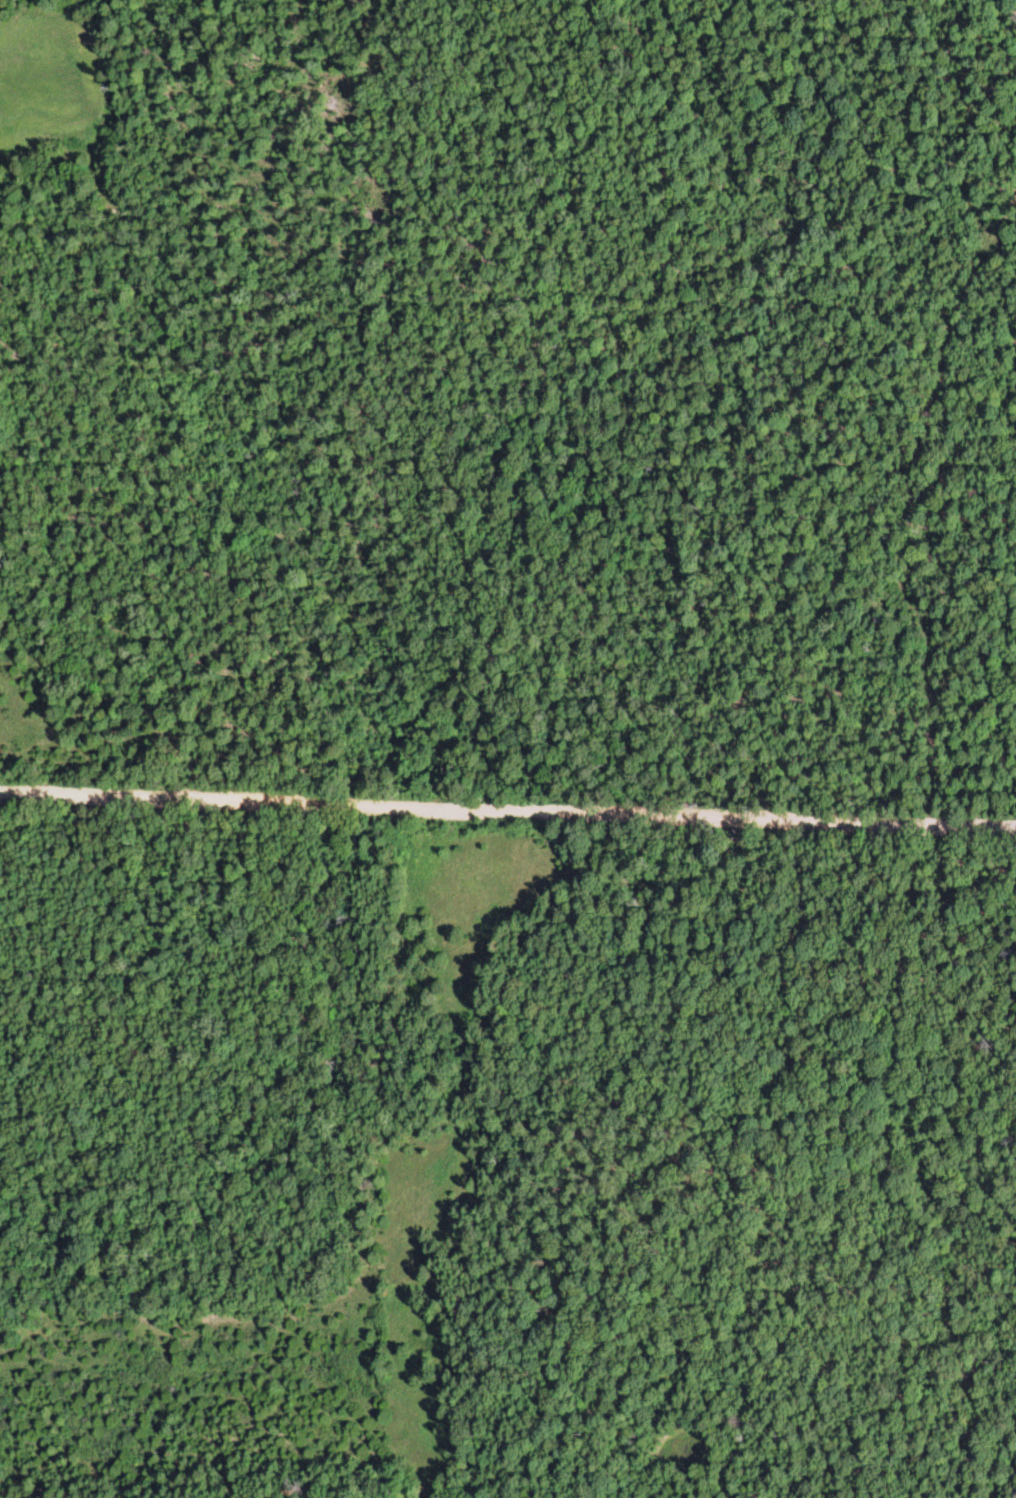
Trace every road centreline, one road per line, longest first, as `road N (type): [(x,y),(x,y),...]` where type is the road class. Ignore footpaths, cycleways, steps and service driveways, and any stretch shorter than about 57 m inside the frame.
road 1 (residential): [(0,792),(800,817),(1015,834)]
road 2 (residential): [(384,805),(402,0)]

